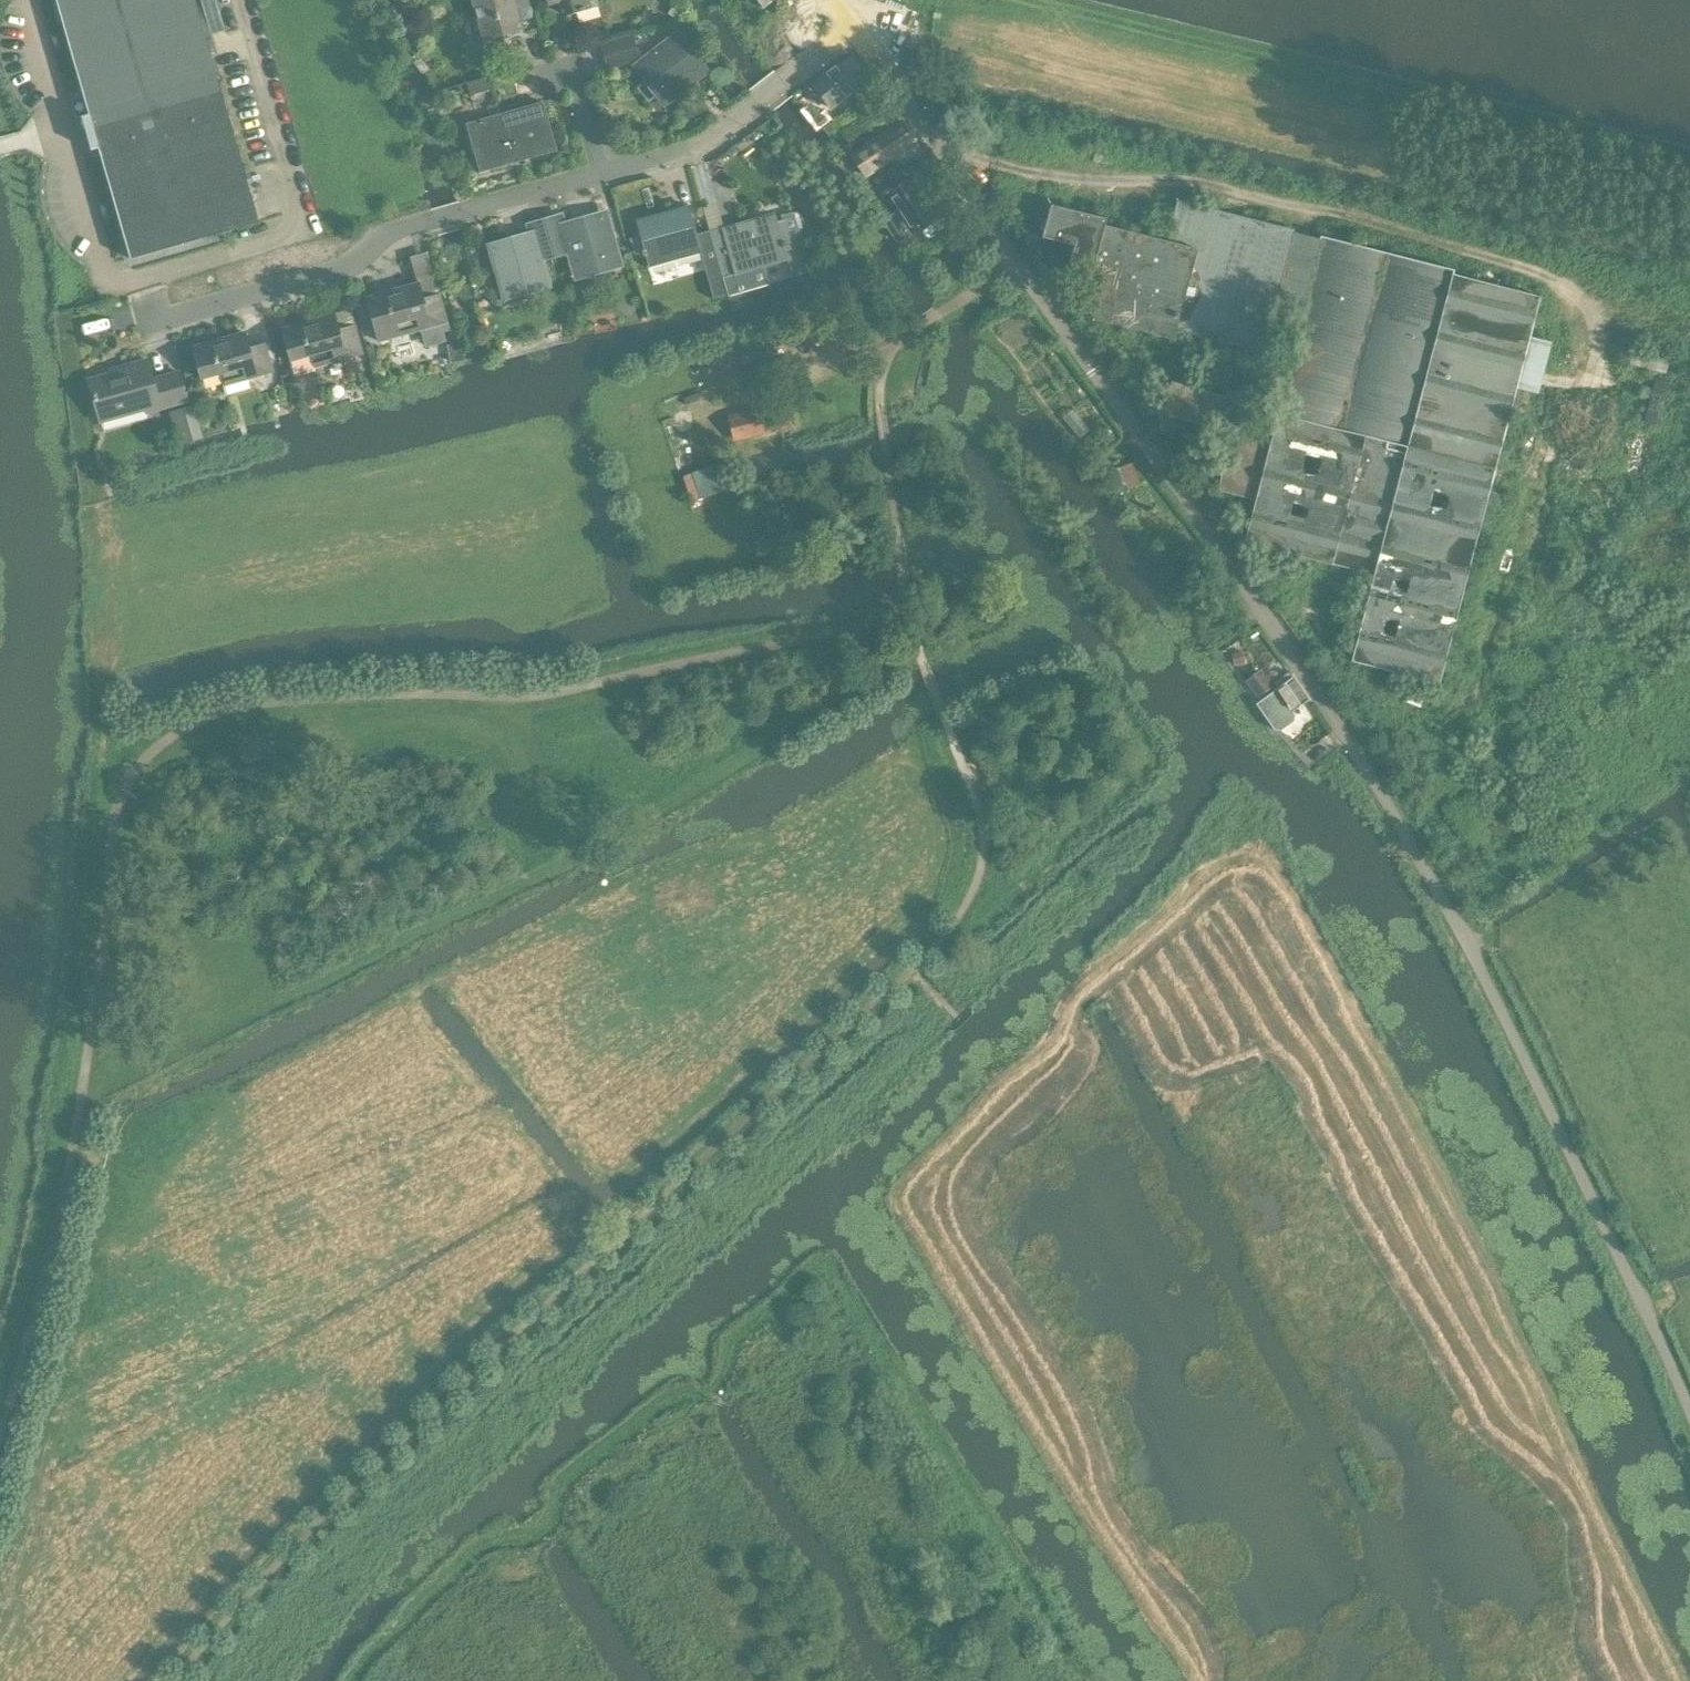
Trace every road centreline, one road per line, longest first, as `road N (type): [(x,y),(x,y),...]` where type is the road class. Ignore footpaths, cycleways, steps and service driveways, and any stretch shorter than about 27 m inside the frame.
road 1 (unclassified): [(1689,1428),(1480,970),(1300,672),(854,28)]
road 2 (residential): [(156,326),(346,270),(397,231),(606,173)]
road 3 (residential): [(606,173),(701,146),(854,28)]
road 4 (residential): [(606,173),(576,69),(542,78)]

